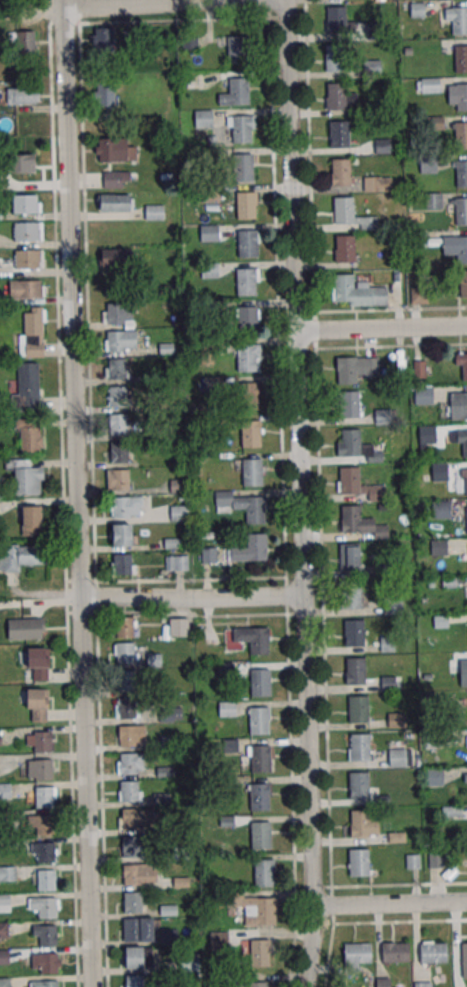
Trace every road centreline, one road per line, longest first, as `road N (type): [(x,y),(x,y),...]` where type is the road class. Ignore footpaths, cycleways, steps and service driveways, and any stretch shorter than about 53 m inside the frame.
road 1 (residential): [(306,986),(313,907),(286,0)]
road 2 (residential): [(92,986),(63,0)]
road 3 (residential): [(81,597),(304,595)]
road 4 (residential): [(63,8),(268,0)]
road 5 (residential): [(296,331),(466,326)]
road 6 (residential): [(466,901),(313,907)]

